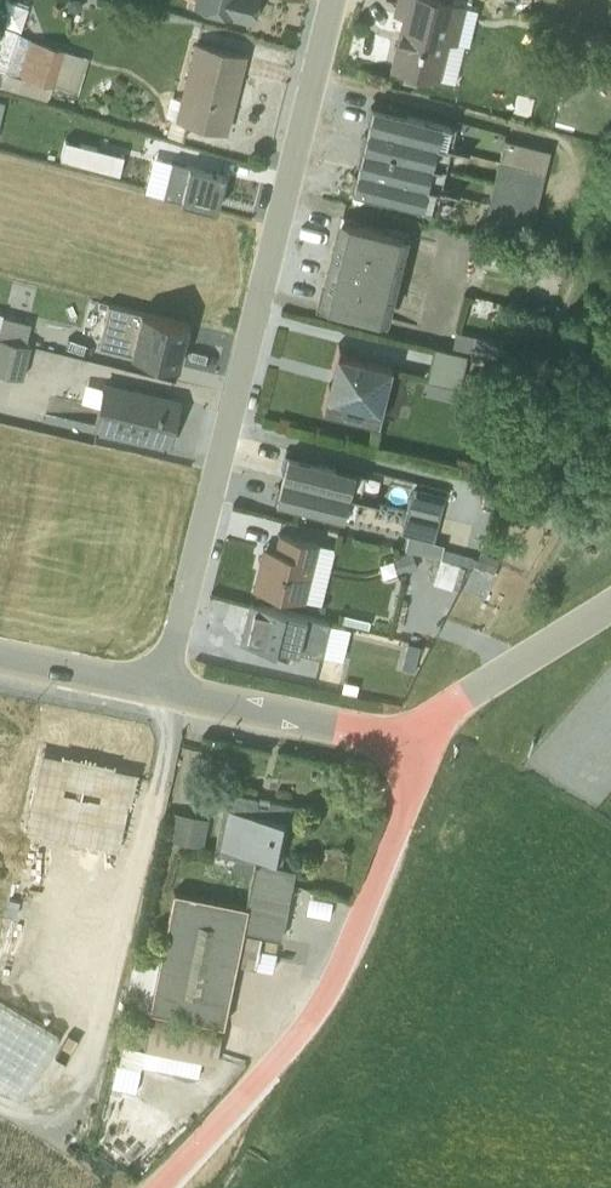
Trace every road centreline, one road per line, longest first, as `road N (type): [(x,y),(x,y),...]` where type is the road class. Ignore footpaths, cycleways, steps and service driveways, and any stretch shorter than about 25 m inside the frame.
road 1 (residential): [(159,690),(330,0)]
road 2 (unclassified): [(166,1187),(287,1054),(333,986),(406,804),(420,746)]
road 3 (residential): [(420,746),(159,690)]
road 4 (unclassified): [(420,746),(436,719),(610,604)]
road 5 (residential): [(159,690),(0,657)]

